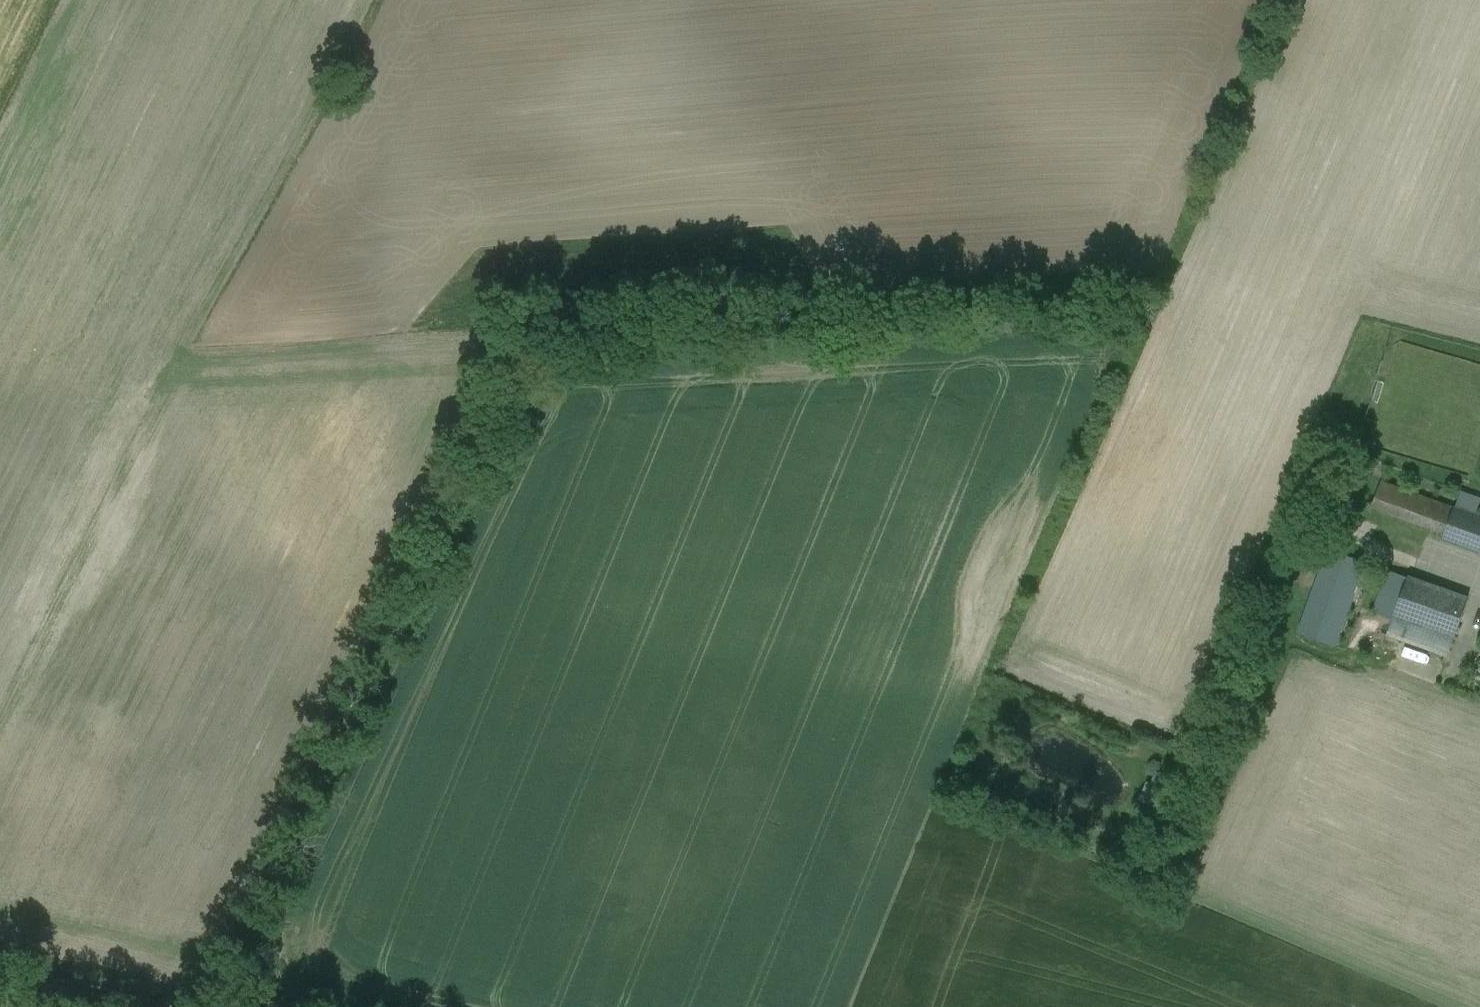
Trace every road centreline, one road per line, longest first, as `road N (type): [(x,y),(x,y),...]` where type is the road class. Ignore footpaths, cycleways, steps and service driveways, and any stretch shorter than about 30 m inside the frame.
road 1 (track): [(0,973),(139,1006)]

